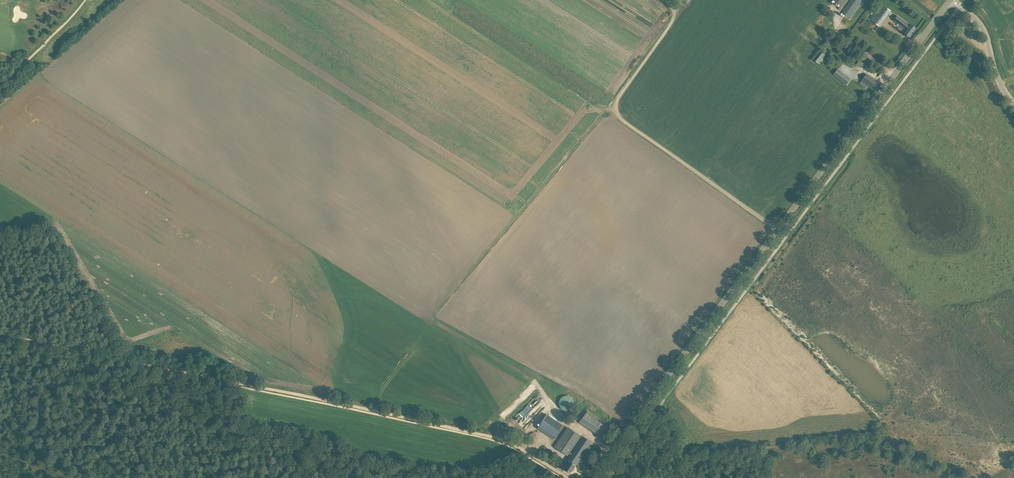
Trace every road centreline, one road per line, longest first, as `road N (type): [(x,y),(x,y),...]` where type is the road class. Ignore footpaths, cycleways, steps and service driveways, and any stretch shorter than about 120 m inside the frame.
road 1 (track): [(0,334),(488,436),(570,477)]
road 2 (unclassified): [(780,230),(618,112),(673,21),(675,8),(664,0)]
road 3 (secondary): [(594,477),(780,230)]
road 4 (secondary): [(780,230),(952,0)]
road 5 (tertiary): [(1013,104),(983,26),(953,0)]

